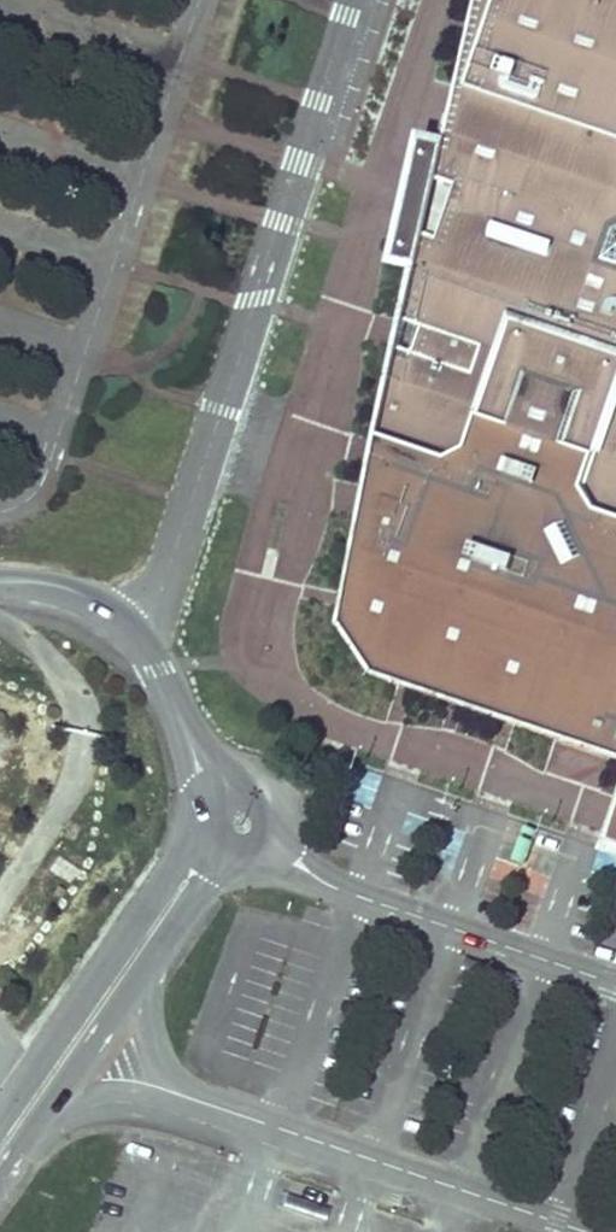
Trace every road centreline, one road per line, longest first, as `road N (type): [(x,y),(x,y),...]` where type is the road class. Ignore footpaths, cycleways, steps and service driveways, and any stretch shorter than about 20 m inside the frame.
road 1 (unclassified): [(0,1177),(221,869)]
road 2 (unclassified): [(194,835),(0,1117)]
road 3 (unclassified): [(205,791),(159,670),(129,626),(65,590),(0,583)]
road 4 (unclassified): [(221,869),(269,864),(290,822),(278,792),(250,776),(205,791)]

